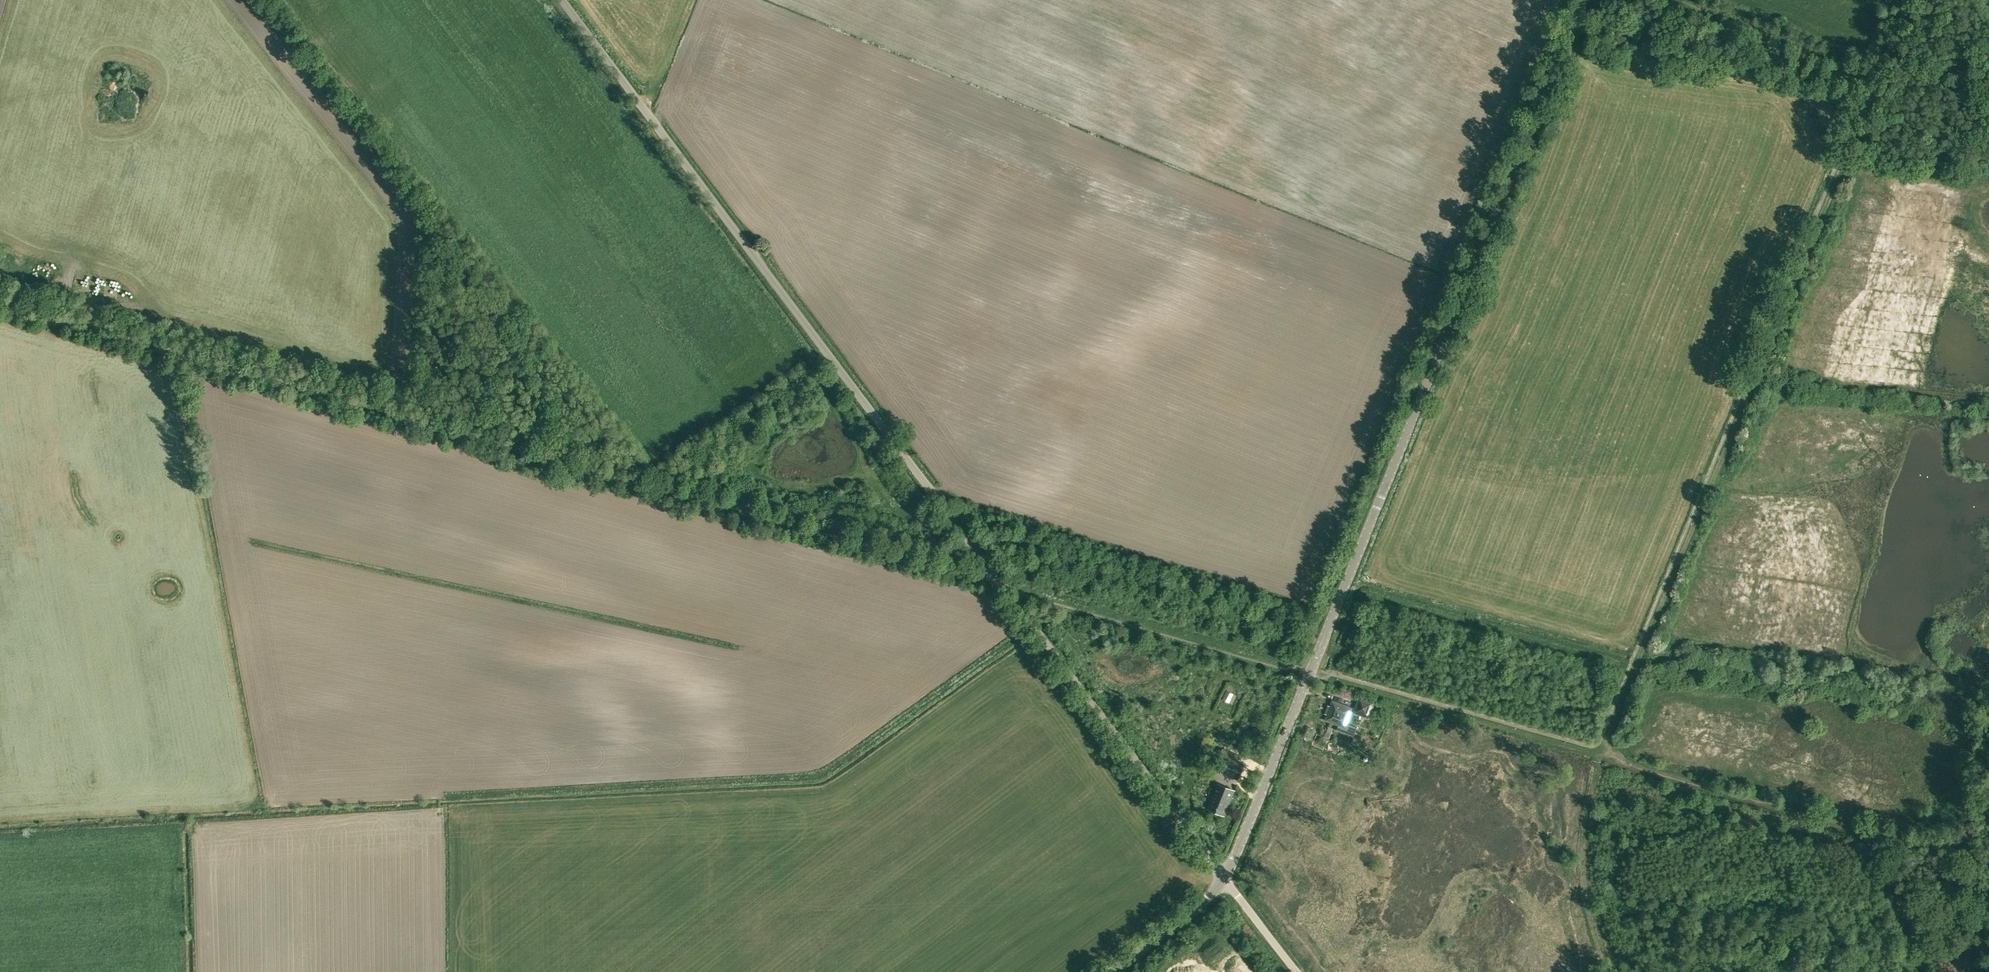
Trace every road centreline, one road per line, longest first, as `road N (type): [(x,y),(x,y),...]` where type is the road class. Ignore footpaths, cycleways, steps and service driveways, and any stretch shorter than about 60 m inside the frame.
road 1 (unclassified): [(1225,881),(564,0)]
road 2 (track): [(1002,589),(0,309)]
road 3 (unclassified): [(1225,881),(1583,0)]
road 4 (track): [(1600,755),(1875,79)]
road 5 (unclassified): [(1110,971),(1225,881)]

